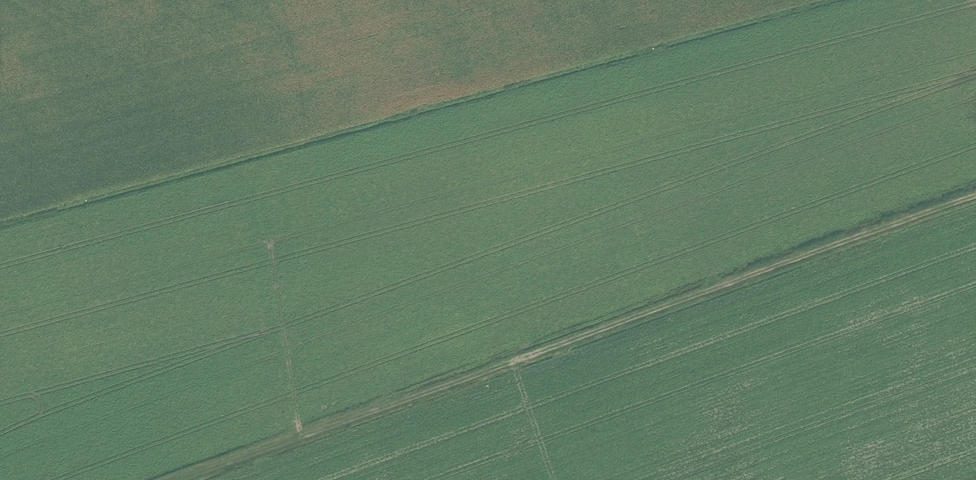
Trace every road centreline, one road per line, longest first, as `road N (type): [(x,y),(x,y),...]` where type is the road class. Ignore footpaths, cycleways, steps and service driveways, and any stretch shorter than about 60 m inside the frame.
road 1 (track): [(975,196),(185,479)]

